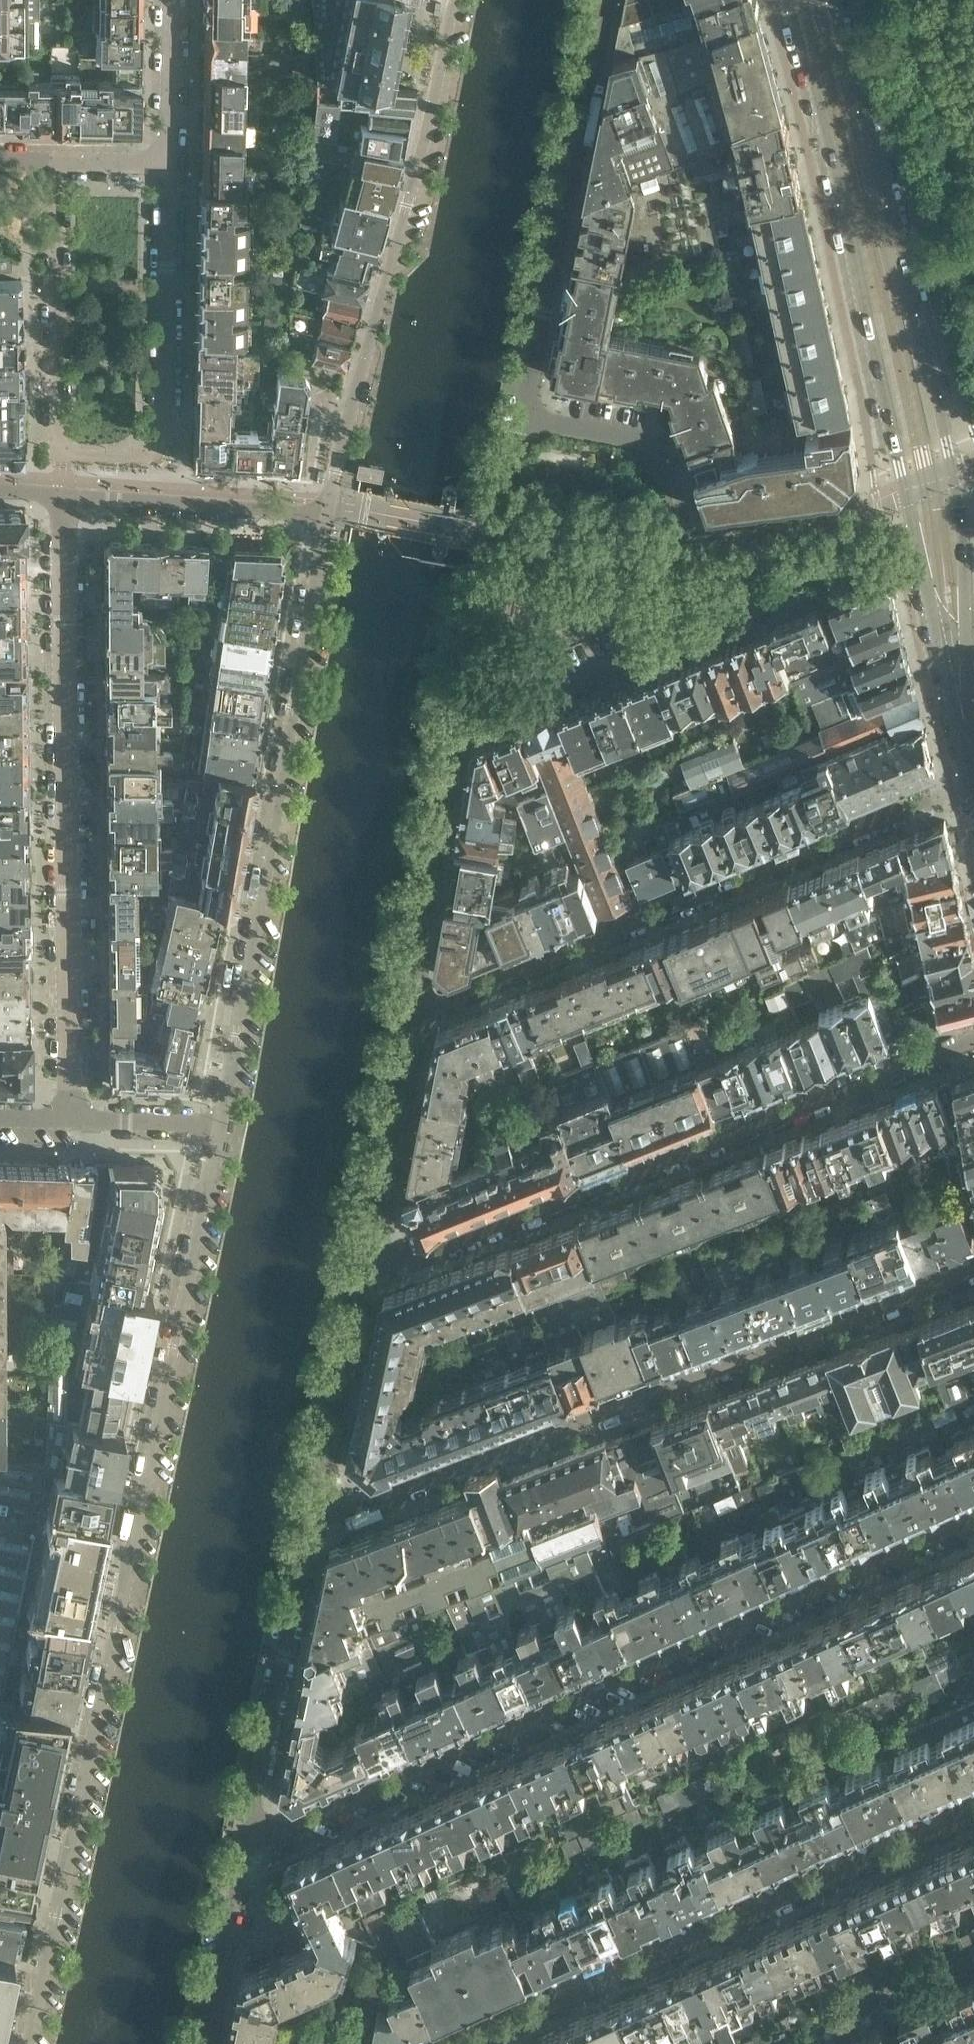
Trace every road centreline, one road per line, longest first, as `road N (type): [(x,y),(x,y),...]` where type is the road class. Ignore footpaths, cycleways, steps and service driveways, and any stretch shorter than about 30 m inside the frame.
road 1 (residential): [(220,1128),(29,2043)]
road 2 (residential): [(249,1828),(305,1825),(973,1520)]
road 3 (residential): [(973,1267),(350,1508),(315,1507)]
road 4 (secondary): [(789,0),(928,583),(951,645)]
road 5 (secondary): [(951,645),(967,582),(960,500),(916,301),(830,0)]
road 6 (residential): [(58,170),(59,446),(82,456),(147,458),(164,440),(174,172)]
road 7 (residential): [(368,1257),(412,1257),(973,1042)]
road 8 (residential): [(417,1003),(457,733),(792,600)]
road 9 (residential): [(72,1119),(65,494)]
road 10 (residential): [(327,515),(220,1128)]
road 11 (residential): [(973,783),(440,1002),(417,1003)]
road 12 (residential): [(973,1813),(471,2043)]
road 13 (residential): [(646,445),(544,425),(527,402),(605,0)]
road 14 (residential): [(327,515),(453,0)]
road 15 (residential): [(249,1828),(315,1507)]
road 16 (residential): [(65,494),(327,515)]
road 17 (residential): [(368,1257),(417,1003)]
road 18 (residential): [(315,1507),(368,1257)]
road 19 (residential): [(205,2043),(249,1828)]
road 20 (residential): [(174,172),(175,0)]
road 21 (residential): [(72,1119),(220,1128)]
road 22 (secondary): [(951,645),(973,767)]

